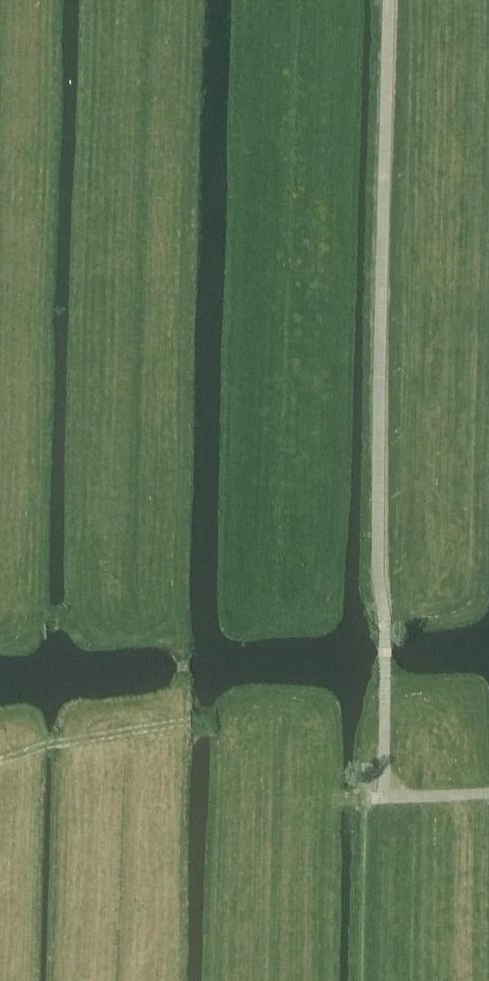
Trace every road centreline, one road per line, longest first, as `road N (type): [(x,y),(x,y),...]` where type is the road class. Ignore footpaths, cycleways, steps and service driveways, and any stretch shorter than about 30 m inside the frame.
road 1 (track): [(392,0),(383,580),(389,670),(372,783),(367,980)]
road 2 (track): [(0,762),(37,747),(190,722),(311,787),(372,783),(488,792)]

